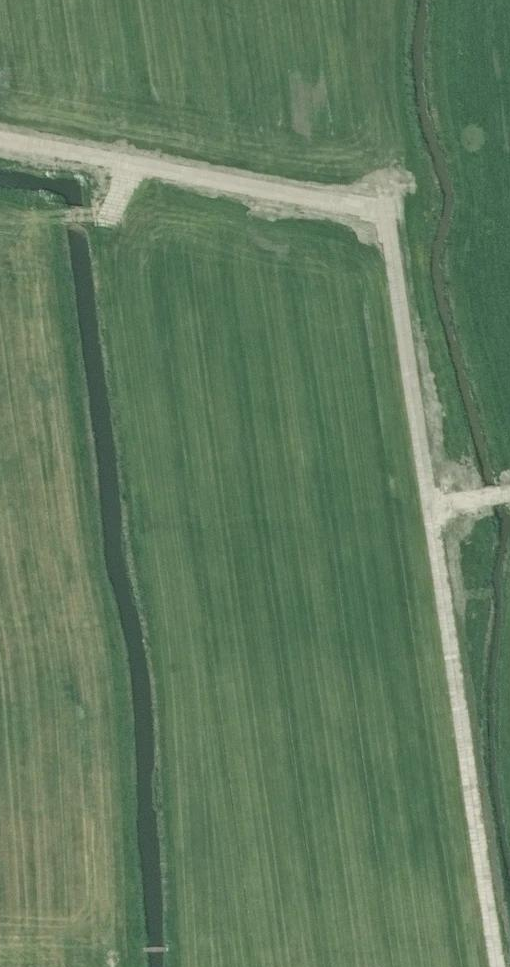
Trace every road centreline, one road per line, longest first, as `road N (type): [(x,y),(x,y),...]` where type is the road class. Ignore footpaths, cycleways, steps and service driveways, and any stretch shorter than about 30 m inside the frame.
road 1 (track): [(176,966),(162,670),(105,214),(93,169),(0,149)]
road 2 (track): [(497,966),(431,503)]
road 3 (track): [(509,493),(139,525)]
road 4 (track): [(93,169),(38,66),(28,0)]

